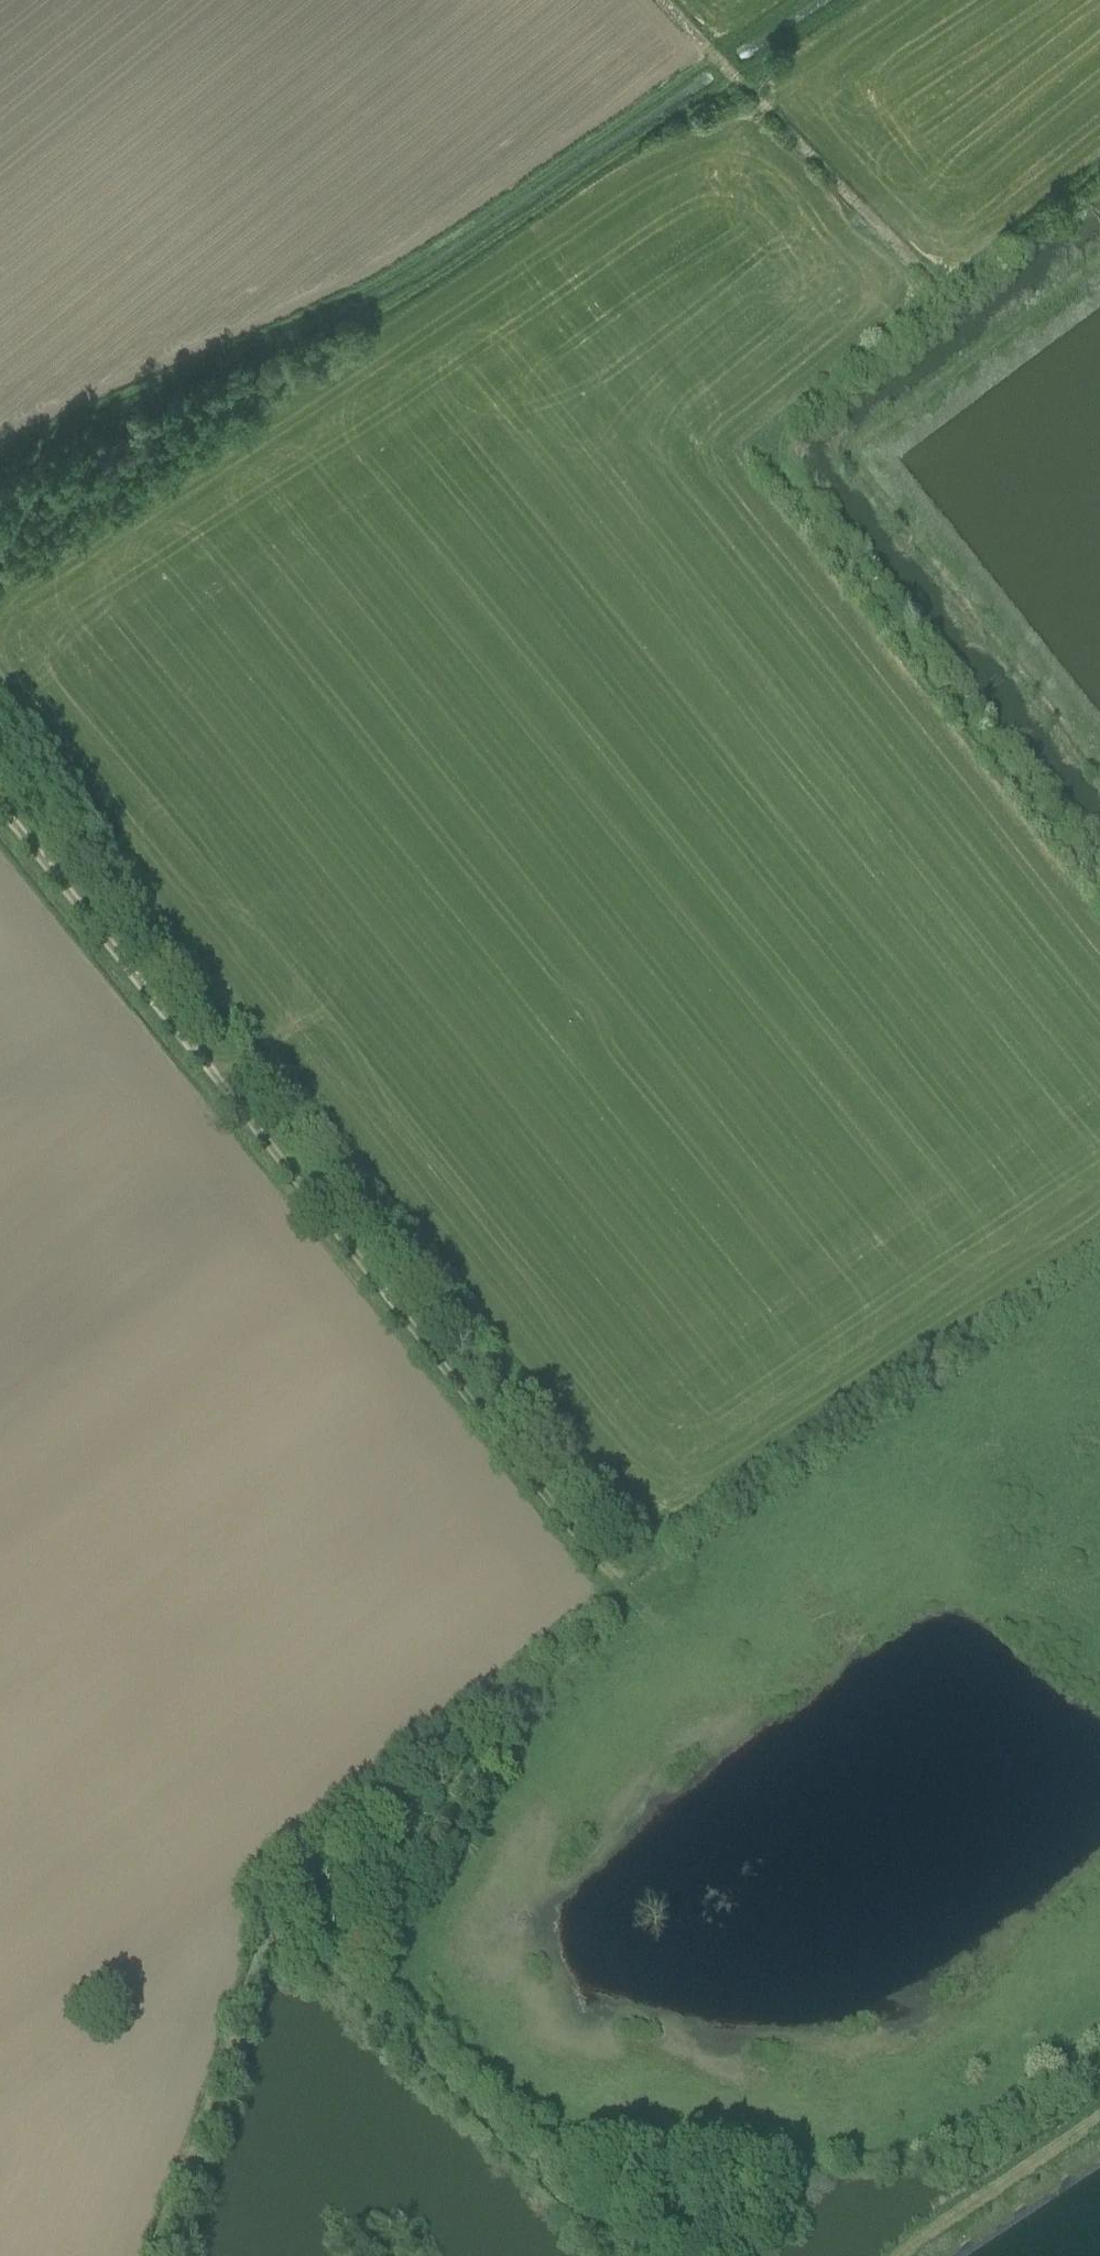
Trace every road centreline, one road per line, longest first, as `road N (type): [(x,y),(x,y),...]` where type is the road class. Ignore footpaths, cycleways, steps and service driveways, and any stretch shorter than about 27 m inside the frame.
road 1 (track): [(617,1571),(0,802)]
road 2 (track): [(664,0),(924,277)]

